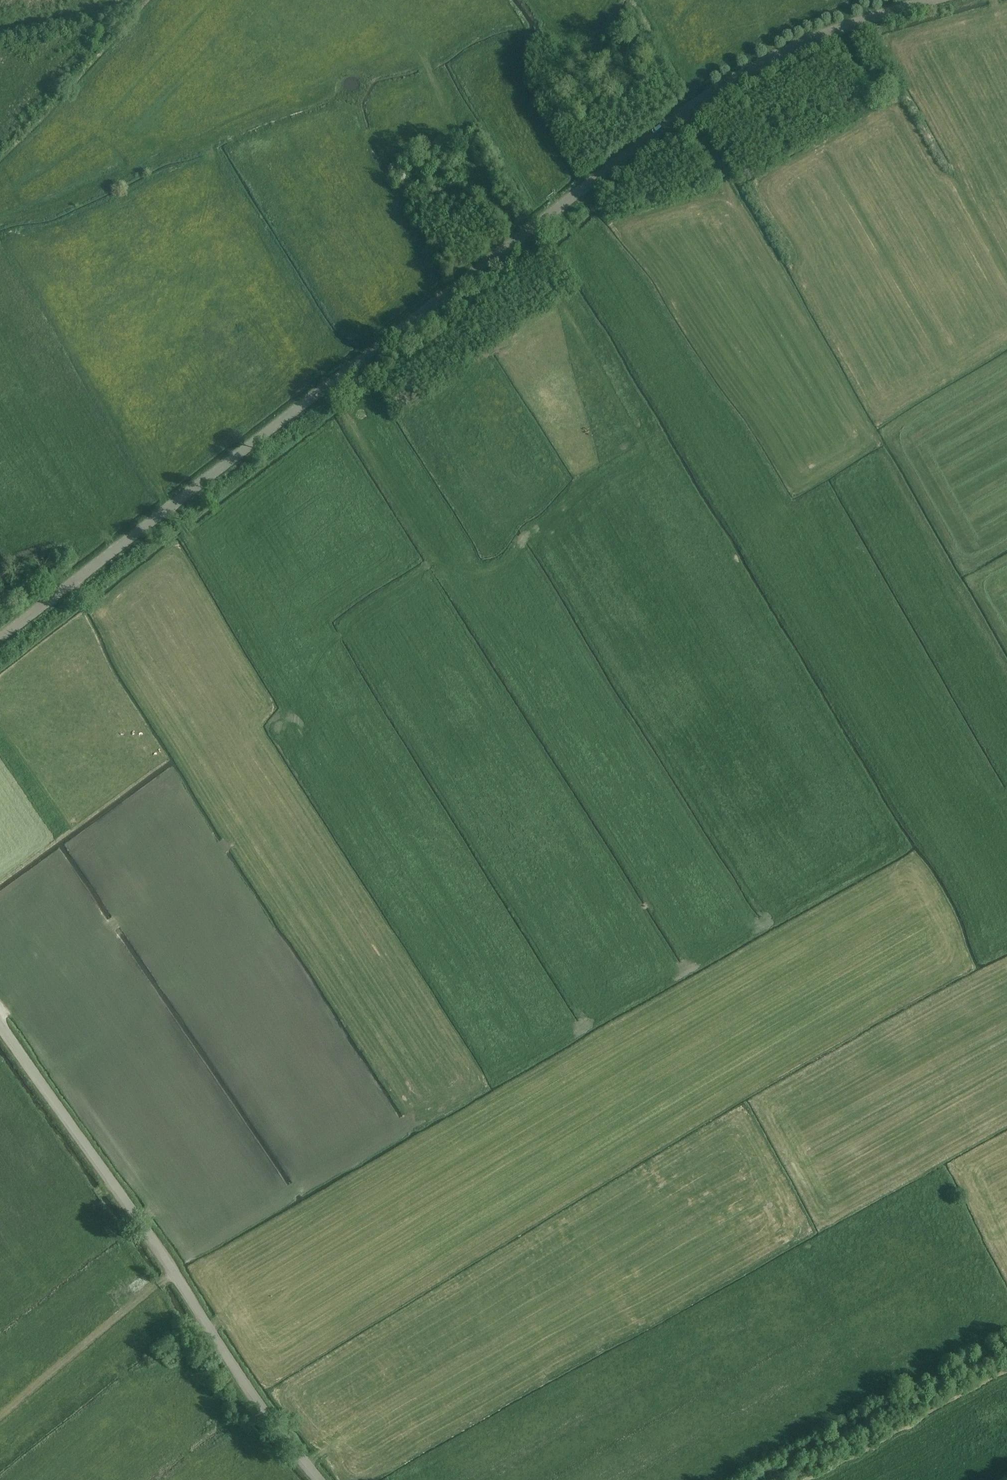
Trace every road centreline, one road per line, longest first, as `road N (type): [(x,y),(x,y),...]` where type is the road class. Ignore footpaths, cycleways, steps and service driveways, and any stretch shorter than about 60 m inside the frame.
road 1 (unclassified): [(0,636),(650,134),(738,76),(827,34),(937,0)]
road 2 (unclassified): [(320,1479),(0,1024)]

